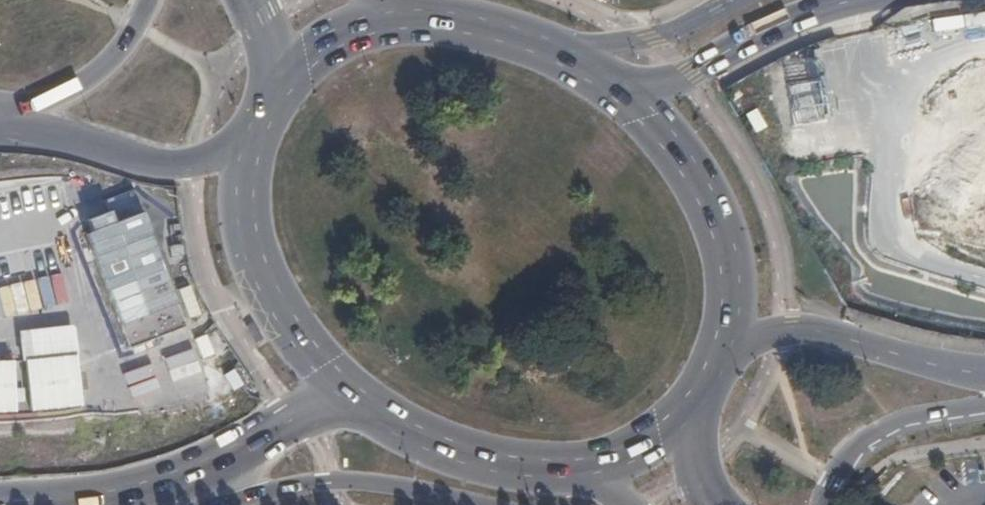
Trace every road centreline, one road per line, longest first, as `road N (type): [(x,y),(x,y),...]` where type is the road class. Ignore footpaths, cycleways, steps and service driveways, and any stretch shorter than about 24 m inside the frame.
road 1 (primary): [(0,503),(119,493),(225,462),(346,394)]
road 2 (primary): [(727,349),(735,315),(730,259),(705,194),(663,132),(624,93)]
road 3 (primary): [(253,142),(253,249),(278,313),(346,394)]
road 4 (secondary): [(221,504),(328,482),(420,489),(485,504)]
road 5 (primary): [(727,349),(817,328),(984,372)]
road 6 (primary): [(346,394),(424,442),(498,465),(589,470)]
road 7 (primary): [(624,93),(526,40),(385,15)]
road 8 (primary): [(852,0),(624,93)]
road 9 (primary): [(253,142),(185,163),(16,128)]
road 10 (secondary): [(827,504),(832,481),(861,445),(984,403)]
road 11 (primary): [(147,0),(138,30),(108,68),(16,128)]
road 12 (primary): [(385,15),(312,44),(282,75)]

